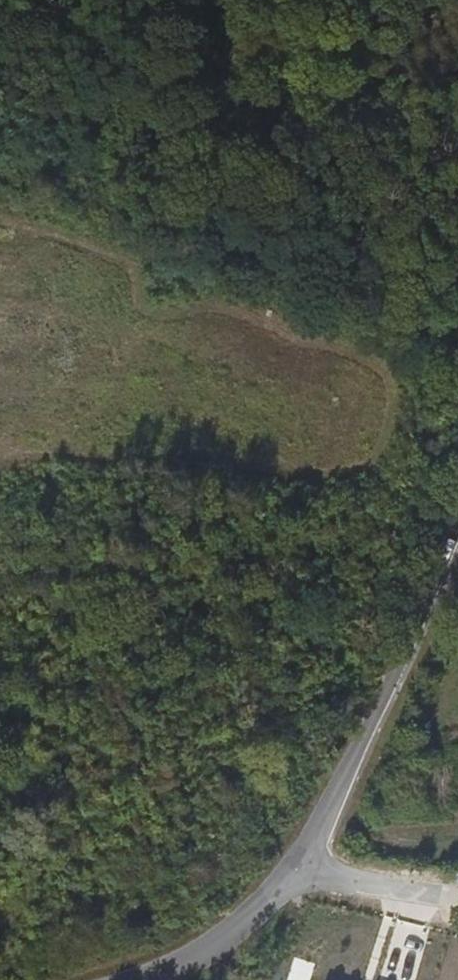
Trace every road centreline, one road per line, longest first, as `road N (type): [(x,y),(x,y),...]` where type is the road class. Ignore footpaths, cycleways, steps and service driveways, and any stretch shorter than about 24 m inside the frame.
road 1 (residential): [(457,516),(297,872)]
road 2 (residential): [(135,979),(220,937),(297,872)]
road 3 (residential): [(297,872),(457,898)]

